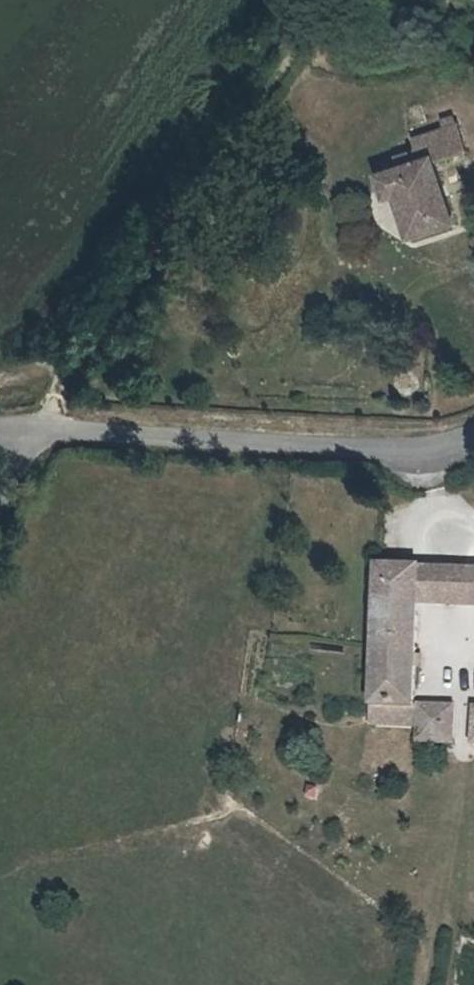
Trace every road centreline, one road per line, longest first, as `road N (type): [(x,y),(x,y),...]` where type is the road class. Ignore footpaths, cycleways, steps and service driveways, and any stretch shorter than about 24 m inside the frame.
road 1 (track): [(327,0),(118,300),(51,432)]
road 2 (unclassified): [(473,437),(422,456),(51,432)]

